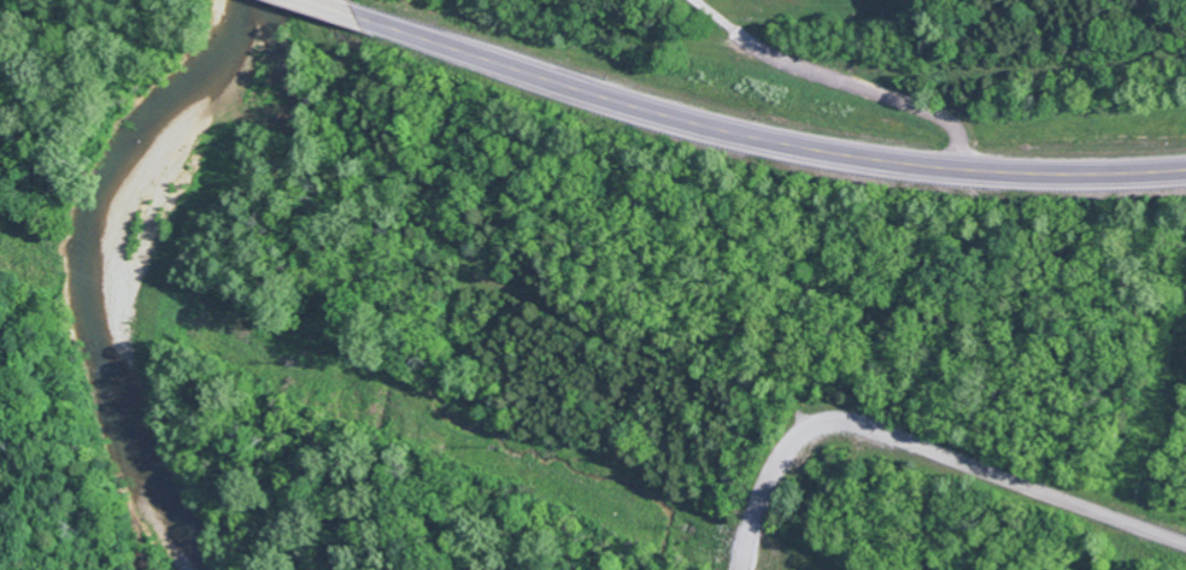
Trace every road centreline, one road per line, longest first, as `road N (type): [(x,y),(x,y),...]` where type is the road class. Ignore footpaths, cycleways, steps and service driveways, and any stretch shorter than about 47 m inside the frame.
road 1 (primary): [(1185,171),(1000,174),(855,158),(675,118),(356,16)]
road 2 (track): [(782,453),(566,380),(368,249)]
road 3 (residential): [(1185,544),(871,425),(828,422),(782,453)]
road 4 (track): [(782,453),(777,143)]
road 5 (residential): [(741,569),(753,515),(782,453)]

